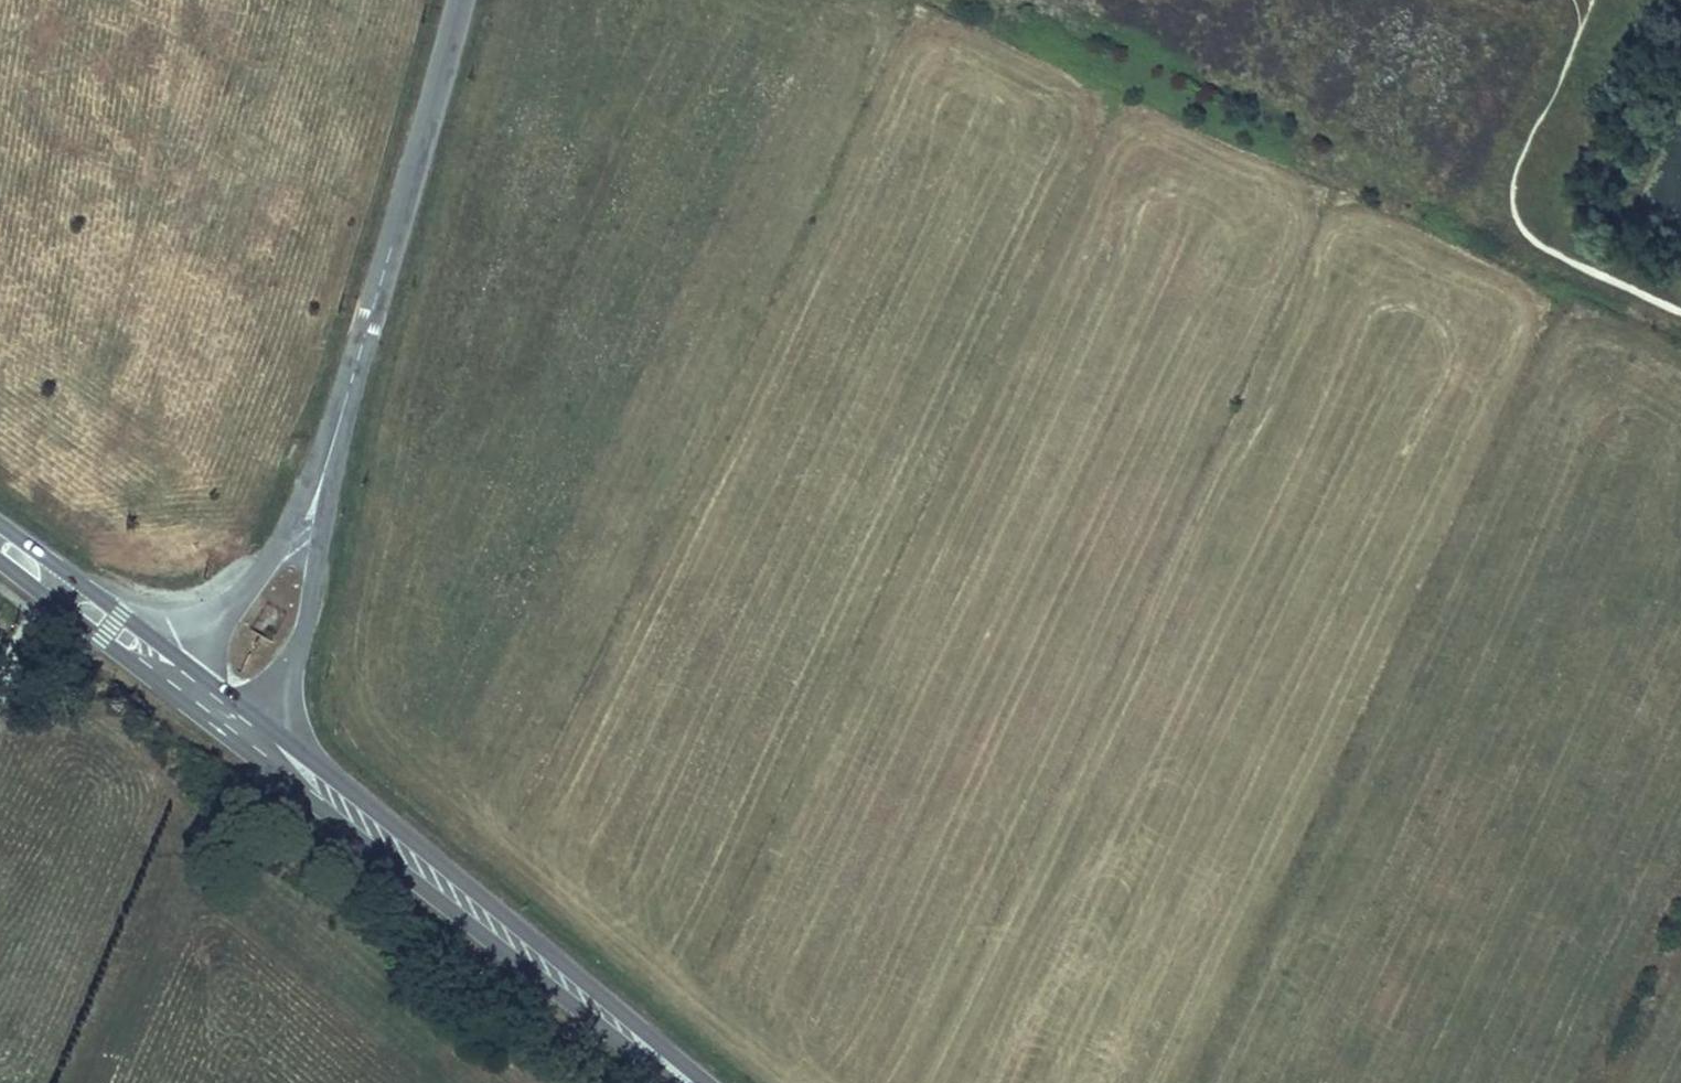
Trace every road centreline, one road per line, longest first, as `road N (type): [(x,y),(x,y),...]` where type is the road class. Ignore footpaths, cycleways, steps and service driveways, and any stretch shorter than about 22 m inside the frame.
road 1 (secondary): [(261,732),(688,1082)]
road 2 (unclassified): [(325,459),(454,0)]
road 3 (unclassified): [(261,732),(296,645),(325,459)]
road 4 (unclassified): [(325,459),(242,586),(152,652)]
road 5 (secondary): [(0,535),(152,652)]
road 6 (secondary): [(152,652),(261,732)]

